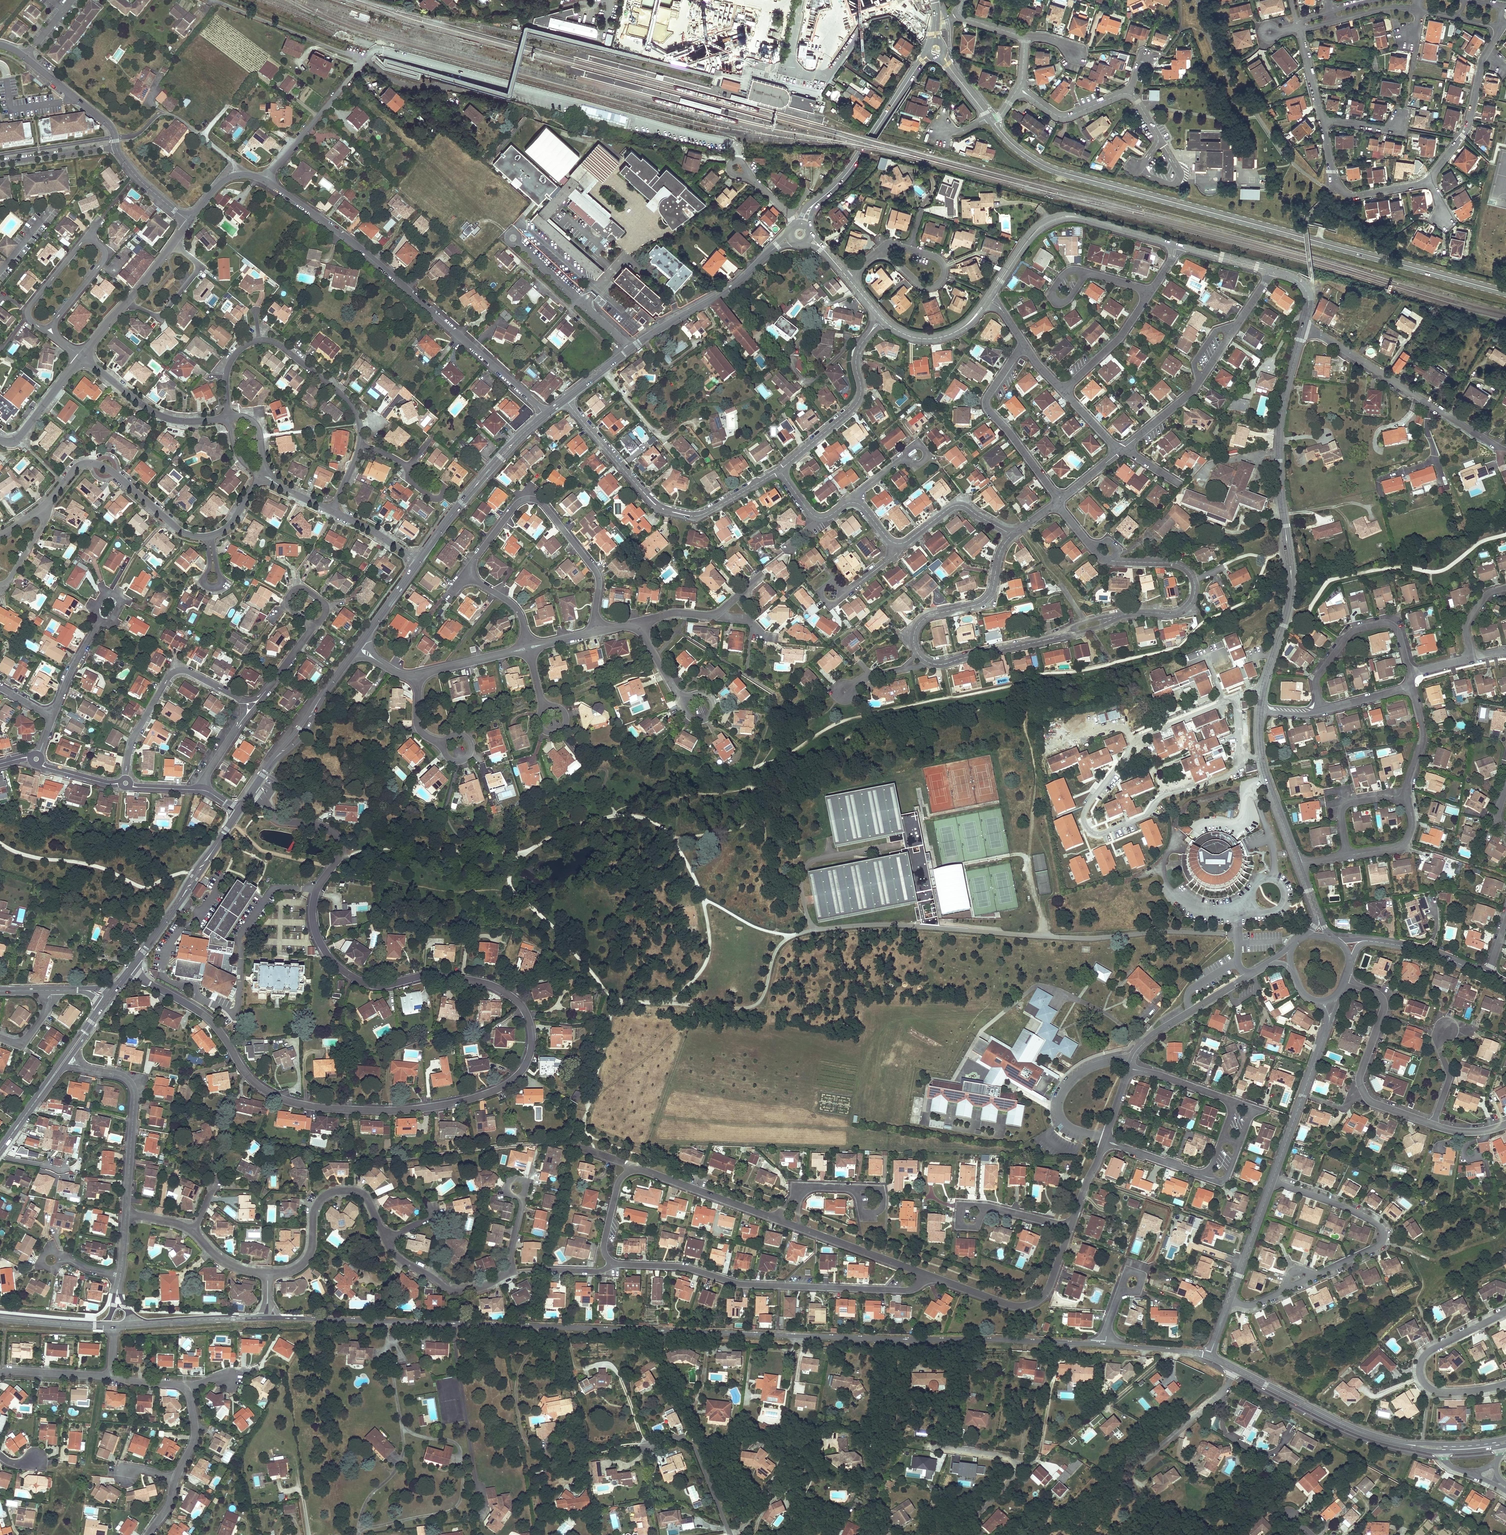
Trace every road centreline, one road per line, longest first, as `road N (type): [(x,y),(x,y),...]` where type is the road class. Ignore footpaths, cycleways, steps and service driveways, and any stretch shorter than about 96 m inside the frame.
road 1 (residential): [(128,973),(206,1017),(247,1075),(285,1100),(406,1110),(482,1095),(521,1073),(531,1027),(505,992),(430,976),(376,986),(336,966),(312,918),(341,841),(328,828),(279,822),(253,790)]
road 2 (tertiary): [(268,1317),(1107,1345)]
road 3 (tertiary): [(989,119),(1008,143),(1054,172),(1505,295)]
road 4 (residential): [(266,181),(362,248),(545,415)]
road 5 (residential): [(612,1264),(685,1267),(741,1284),(905,1290),(925,1275)]
road 6 (residential): [(565,400),(665,510),(697,515),(780,470)]
road 7 (secondary): [(777,246),(732,287),(565,400)]
road 8 (residential): [(471,571),(516,504),(540,501),(597,575),(598,631)]
road 9 (track): [(1144,1043),(1084,1003),(1035,987),(981,1031),(953,1079)]
road 10 (residential): [(360,446),(348,401),(270,341),(249,344),(232,360),(228,418)]
road 11 (residential): [(1304,325),(1495,446)]
road 12 (residential): [(387,1239),(399,1259),(448,1289),(477,1288),(505,1272),(524,1195)]
road 13 (residential): [(1433,1125),(1368,1099),(1360,1076),(1383,1003),(1343,981)]
road 14 (tertiary): [(1405,1444),(1356,1430),(1209,1356)]
road 15 (residential): [(254,705),(188,671),(173,673),(131,742),(125,783)]
road 16 (residential): [(1272,1182),(1381,1229),(1378,1245),(1314,1275)]
road 17 (tertiary): [(1304,325),(1281,424),(1285,526)]
road 18 (residential): [(1505,1312),(1431,1349),(1420,1370),(1440,1392),(1505,1384)]
road 19 (residential): [(67,1057),(123,1077),(134,1090),(126,1213)]
road 20 (residential): [(268,1274),(307,1260),(316,1206),(334,1192),(365,1195),(387,1239)]
road 21 (residential): [(1070,1227),(1048,1289),(1029,1305),(925,1275)]
road 22 (secondary): [(238,812),(128,973)]
road 23 (secondary): [(545,415),(486,473),(418,562)]
road 24 (residential): [(1060,501),(986,407),(1024,344)]
road 25 (secondary): [(929,55),(861,155),(816,203)]
road 26 (residential): [(1102,867),(1146,844),(1152,809),(1164,795),(1243,770)]
road 27 (residential): [(1409,674),(1396,627),(1358,628),(1318,677),(1321,710)]
road 28 (secondary): [(357,647),(253,790)]
road 29 (residential): [(959,1534),(1017,1467),(1003,1457),(935,1448)]
road 30 (residential): [(1012,535),(987,598),(923,619),(914,632),(917,652)]
road 31 (residential): [(1134,613),(1181,611),(1194,581),(1177,564),(1115,561)]
road 32 (residential): [(1321,118),(1342,193),(1429,181)]
road 33 (residential): [(82,357),(162,416),(228,418)]
road 34 (residential): [(780,470),(858,402),(862,342)]
road 35 (tertiary): [(1326,1030),(1272,1182)]
road 36 (tertiary): [(1260,712),(1263,765),(1298,864)]
road 37 (residential): [(266,181),(364,57)]
road 38 (tertiary): [(1104,225),(1068,214),(1040,223),(991,296)]
road 39 (residential): [(1130,1062),(1088,1070),(1060,1100),(1066,1125),(1105,1140)]
road 40 (residential): [(774,1218),(631,1171)]
road 41 (tertiary): [(991,296),(1040,230),(1072,219),(1104,225)]
road 42 (residential): [(1429,181),(1467,129),(1488,51)]
road 43 (residential): [(730,1534),(691,1444),(645,1444)]
road 44 (residential): [(862,342),(852,339),(806,381),(755,332)]
road 45 (tertiary): [(1291,578),(1260,712)]
road 46 (residential): [(931,664),(1063,634)]
road 47 (track): [(603,370),(662,437),(692,423),(701,431)]
road 48 (residential): [(1064,390),(1118,340),(1151,291)]
road 49 (residential): [(899,544),(957,505),(1012,535)]
road 50 (residential): [(24,57),(105,121),(116,147)]
road 51 (residential): [(909,250),(940,260),(940,283),(918,285),(880,250)]
road 52 (residential): [(127,303),(161,315),(197,271),(173,244)]
road 53 (residential): [(925,1275),(805,1229)]
road 54 (tertiary): [(1272,1182),(1230,1300)]
road 55 (residential): [(1020,89),(1063,118),(1129,92)]
road 56 (residential): [(0,440),(19,439),(82,357)]
road 57 (residential): [(46,332),(104,259),(87,236)]
road 58 (residential): [(1226,990),(1154,1034),(1130,1062)]

